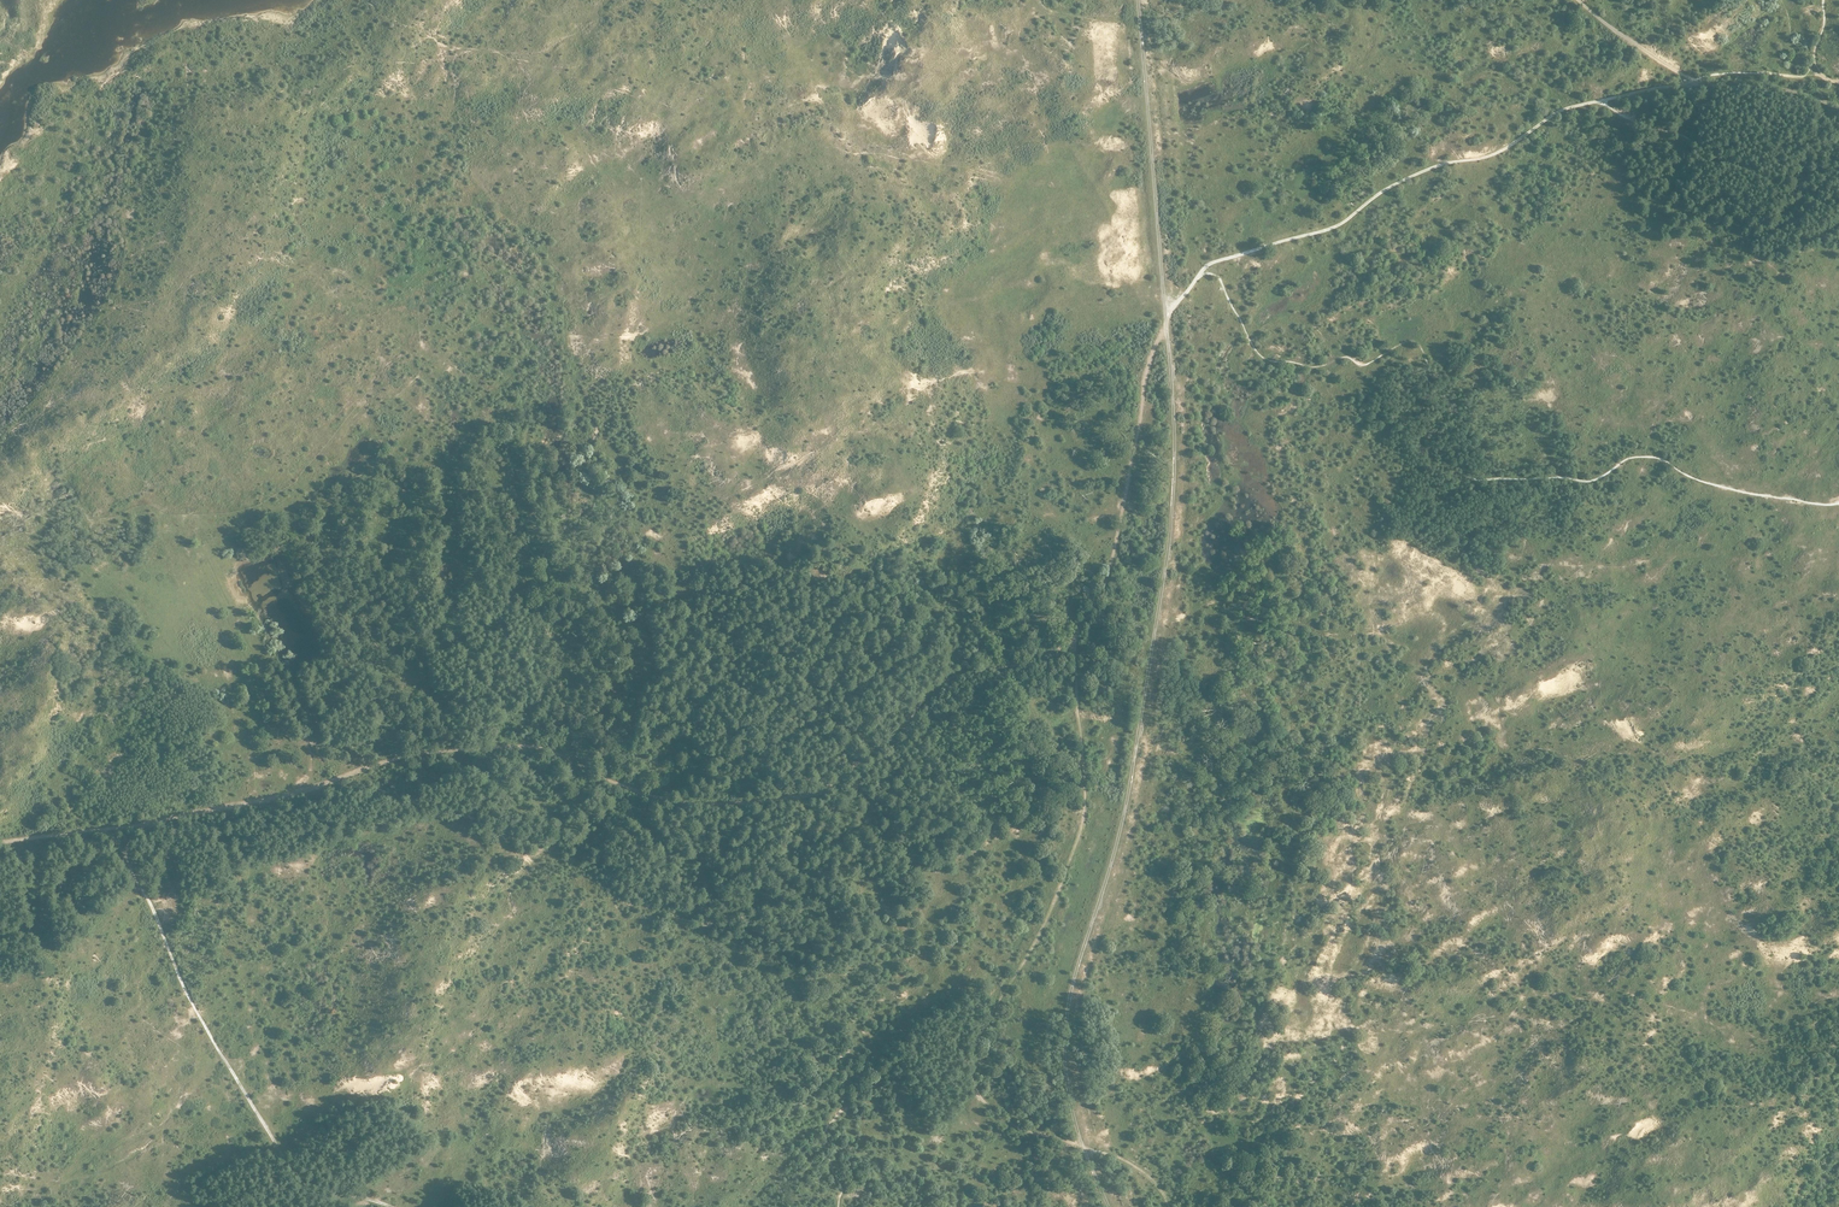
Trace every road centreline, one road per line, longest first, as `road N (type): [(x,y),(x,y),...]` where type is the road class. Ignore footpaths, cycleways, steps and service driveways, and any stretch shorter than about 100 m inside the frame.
road 1 (track): [(0,842),(263,799),(415,754),(502,747),(546,750),(684,804),(806,794),(860,762),(942,681),(1041,658),(1076,632)]
road 2 (track): [(108,827),(269,1129),(316,1183),(385,1206)]
road 3 (track): [(1076,632),(1084,810),(1047,921),(971,1052)]
road 4 (track): [(1165,321),(1143,385),(1108,574),(1076,632)]
road 5 (track): [(1169,1206),(1154,1179),(1080,1142),(999,1117),(975,1089),(971,1052)]

